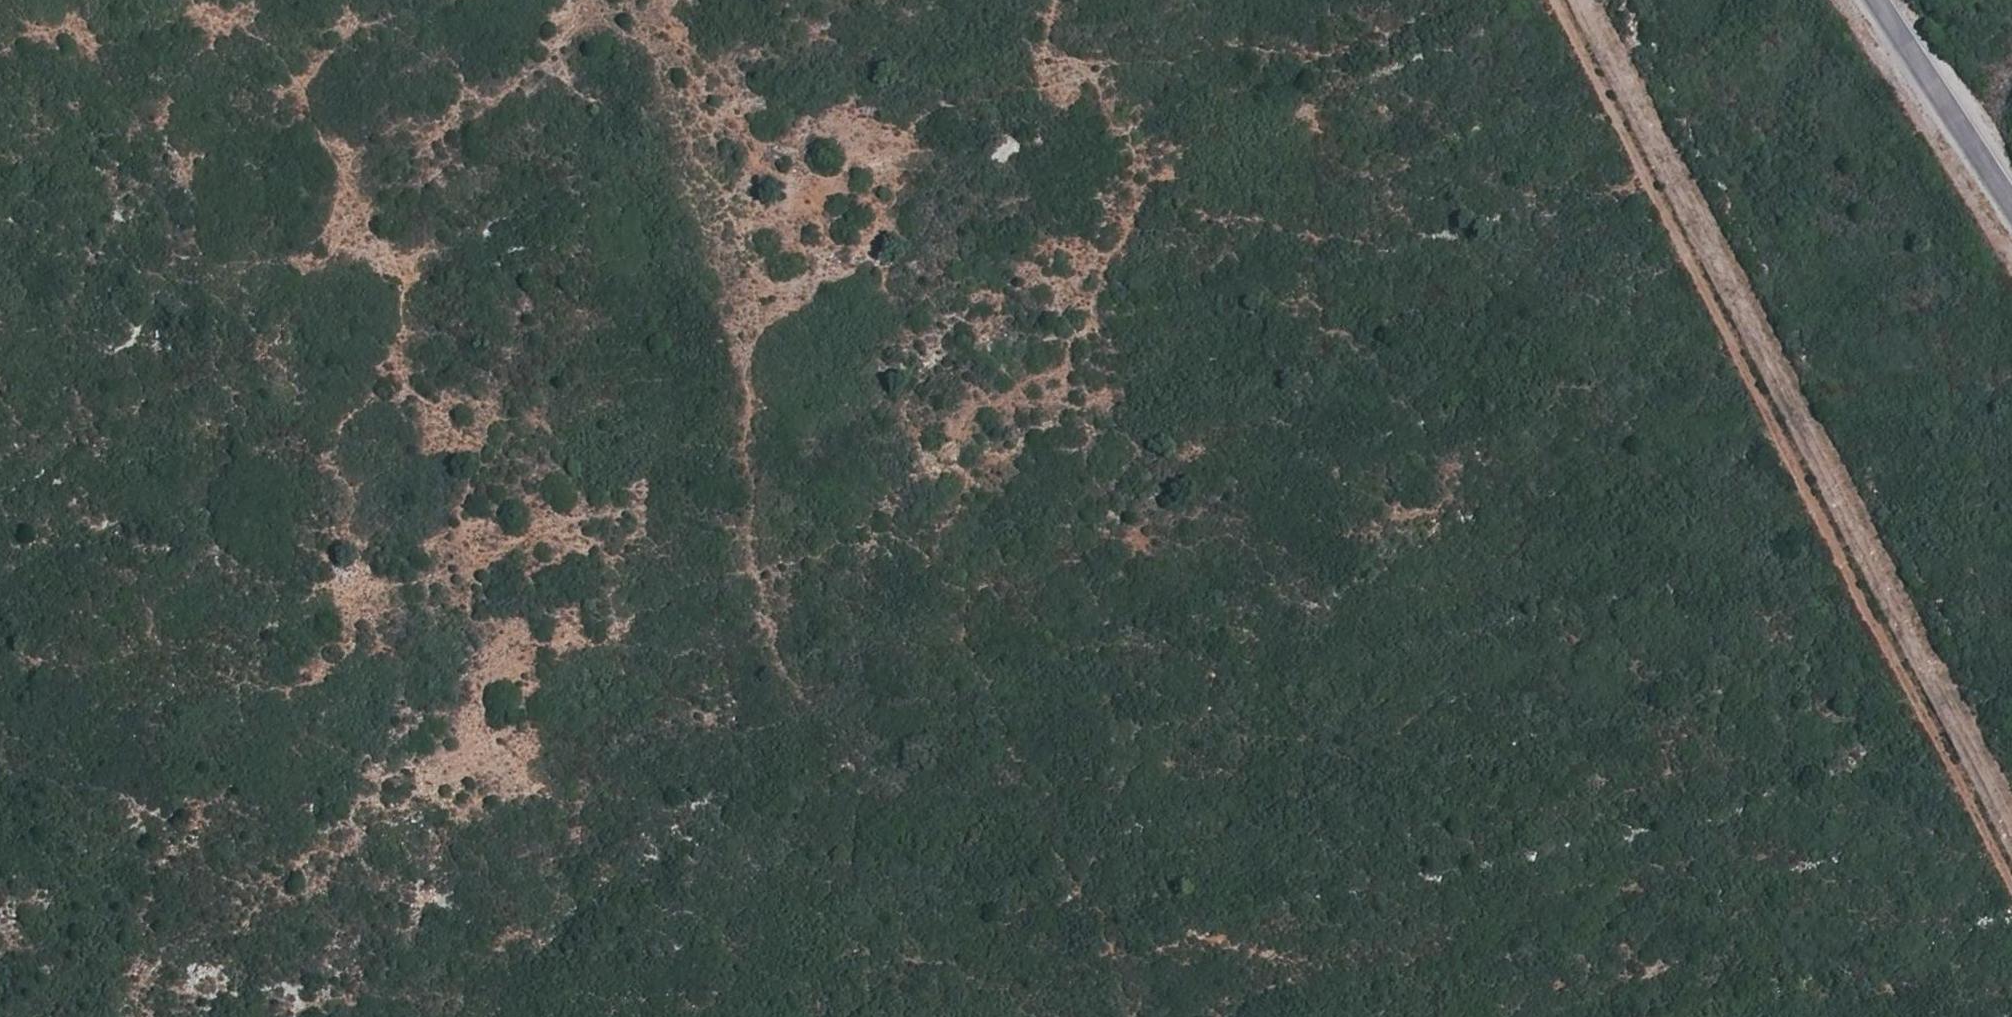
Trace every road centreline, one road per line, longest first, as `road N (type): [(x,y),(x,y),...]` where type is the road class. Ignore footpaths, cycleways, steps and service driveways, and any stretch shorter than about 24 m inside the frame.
road 1 (track): [(1582,0),(2011,824)]

